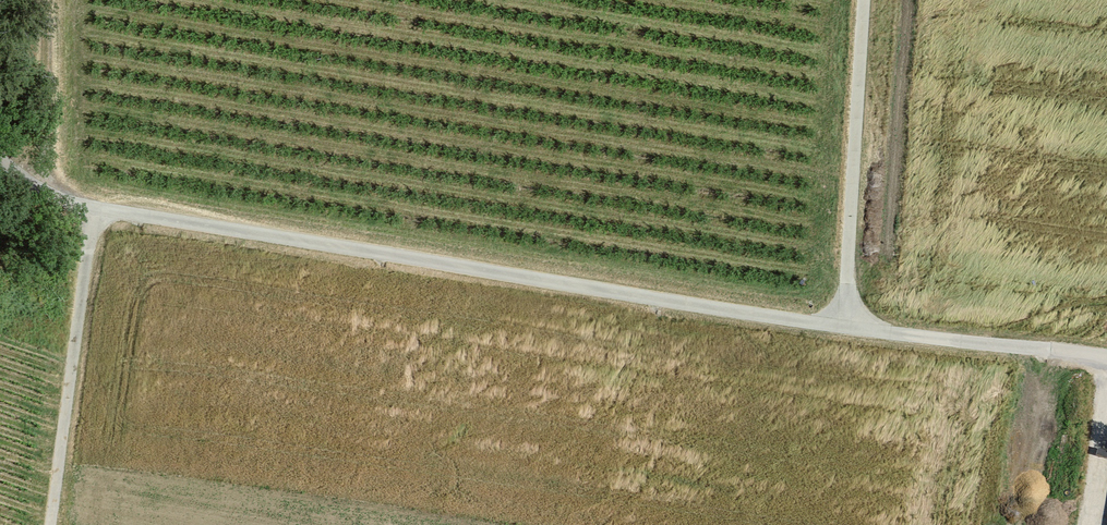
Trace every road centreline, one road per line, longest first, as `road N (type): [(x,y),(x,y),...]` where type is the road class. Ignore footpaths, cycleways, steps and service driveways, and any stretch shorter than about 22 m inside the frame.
road 1 (track): [(0,147),(94,208),(844,327)]
road 2 (track): [(864,0),(844,327)]
road 3 (track): [(47,524),(94,208)]
road 4 (unclassified): [(844,327),(1106,356)]

